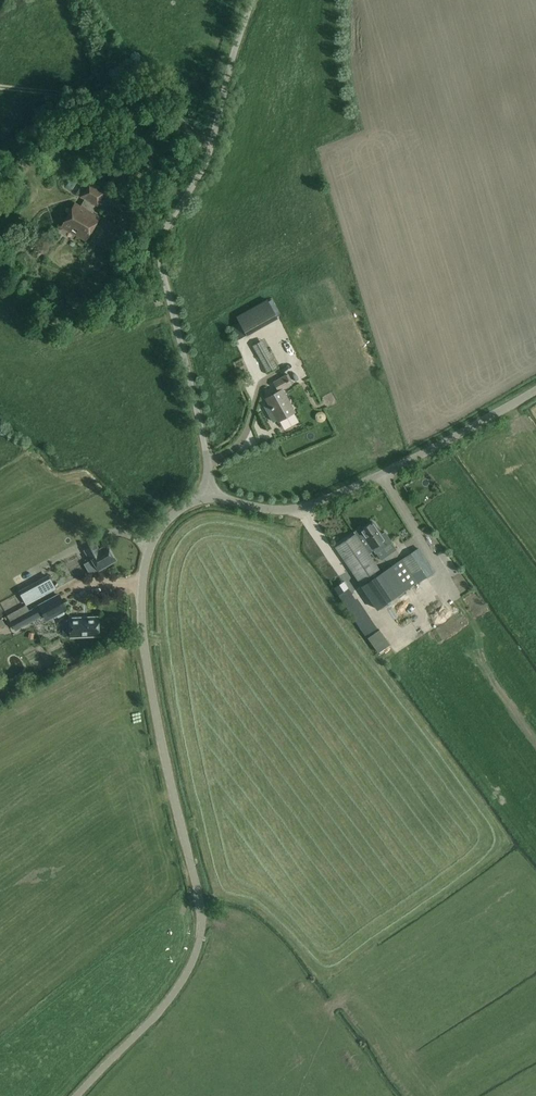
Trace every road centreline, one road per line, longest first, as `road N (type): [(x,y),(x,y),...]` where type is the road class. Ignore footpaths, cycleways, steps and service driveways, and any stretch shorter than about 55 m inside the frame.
road 1 (unclassified): [(71,1095),(159,1010),(193,961),(199,901),(154,701),(142,599),(159,529),(213,490)]
road 2 (unclassified): [(213,490),(160,243),(214,141),(252,0)]
road 3 (unclassified): [(213,490),(259,509),(297,508),(409,459),(535,386)]
road 4 (track): [(214,141),(157,107),(0,85)]
road 5 (track): [(0,347),(61,354),(175,320)]

